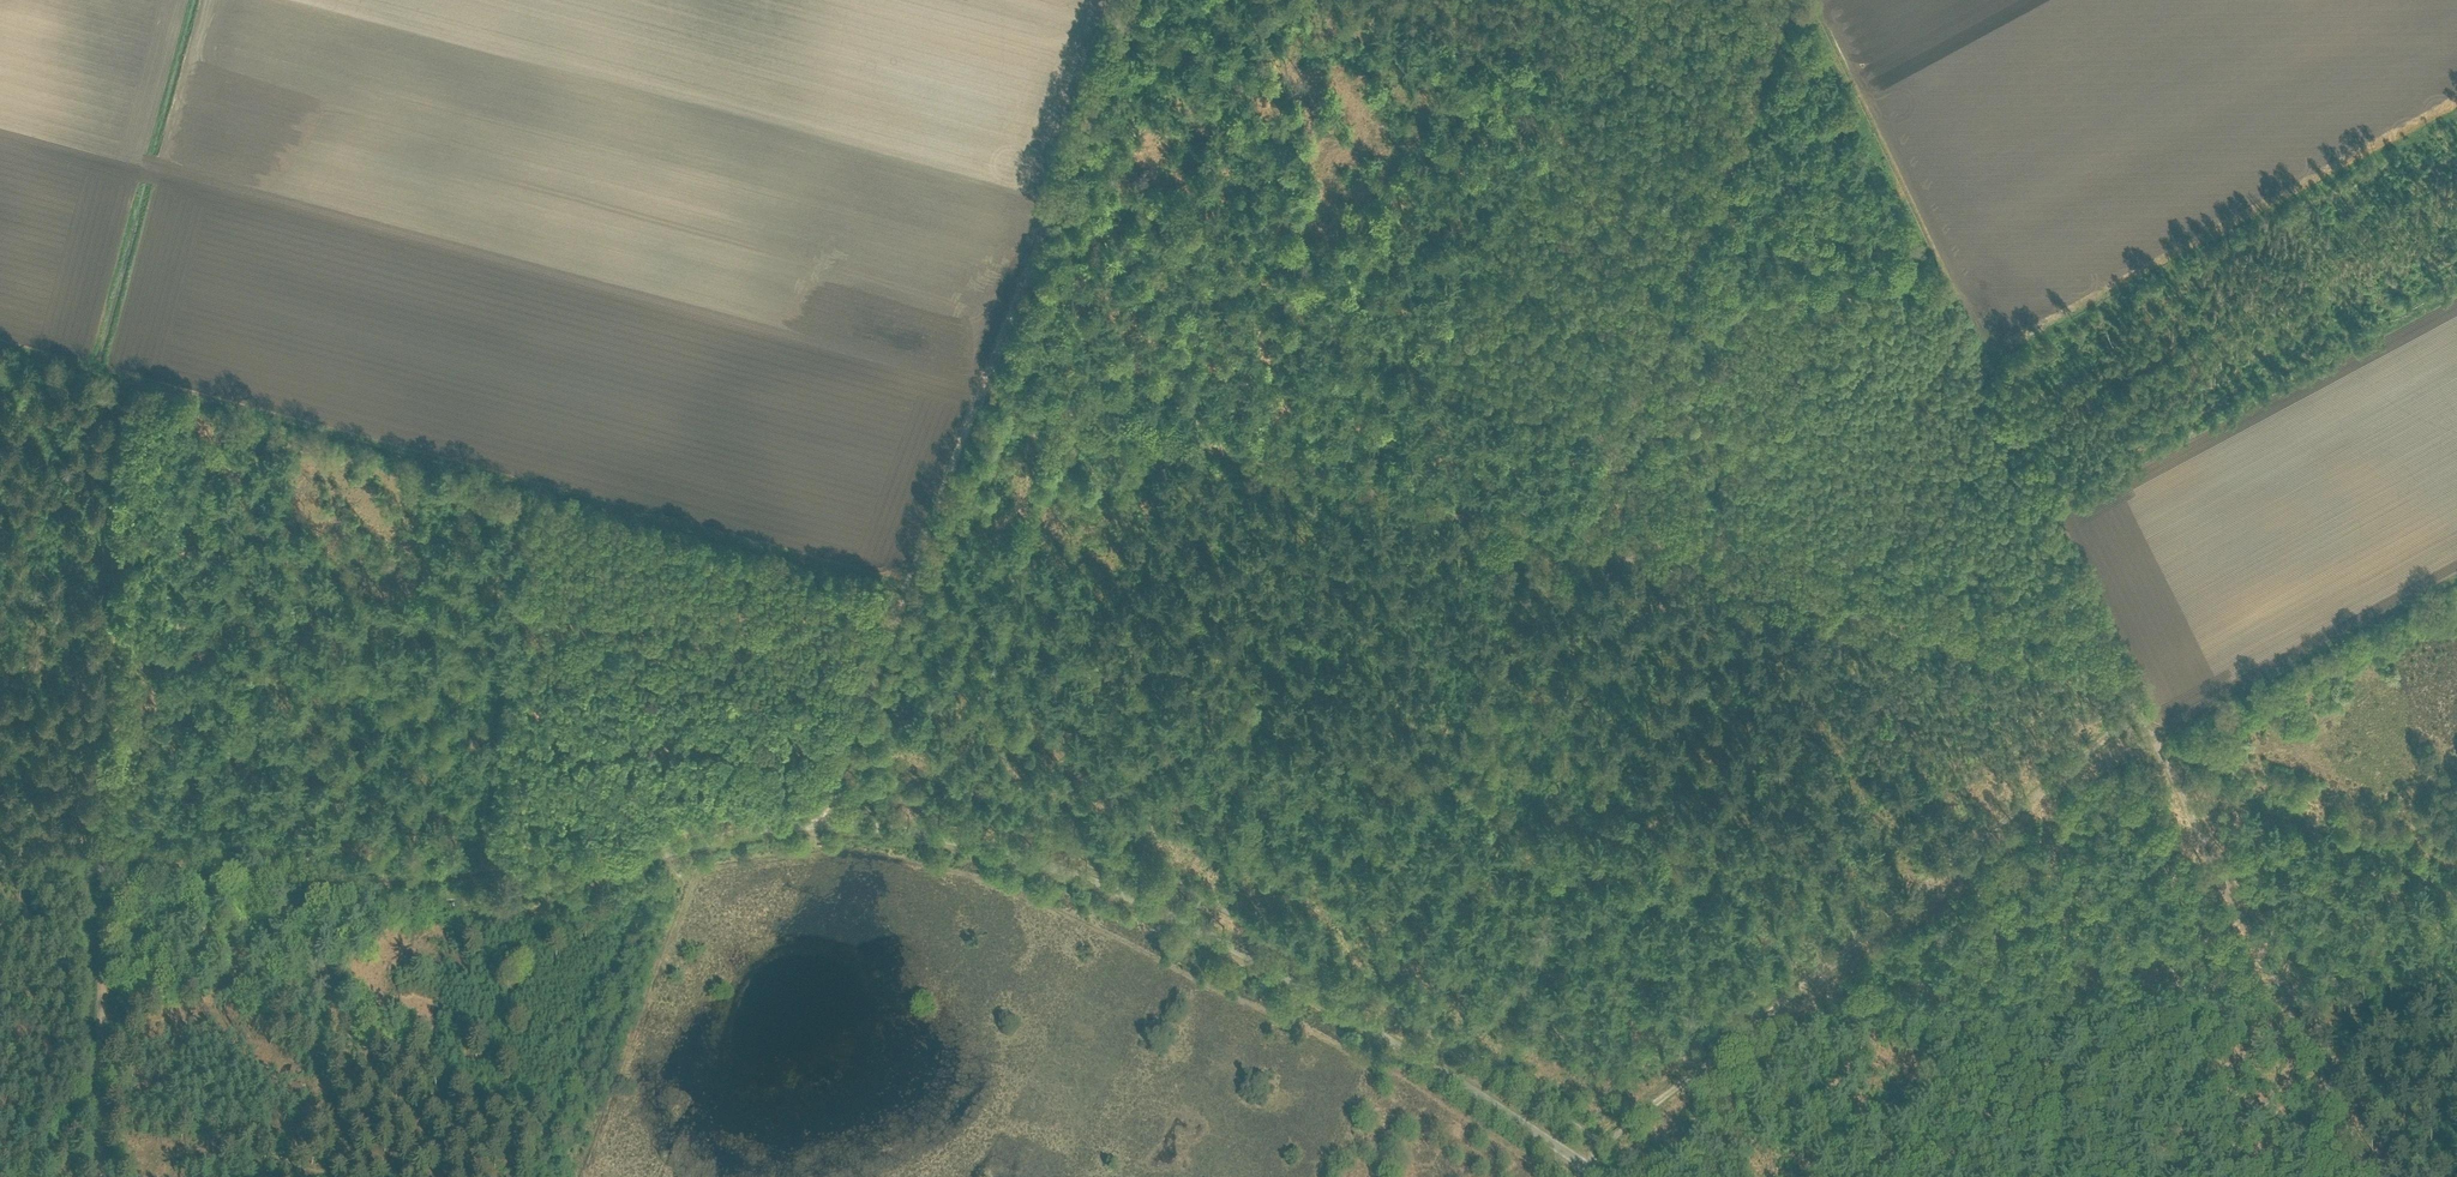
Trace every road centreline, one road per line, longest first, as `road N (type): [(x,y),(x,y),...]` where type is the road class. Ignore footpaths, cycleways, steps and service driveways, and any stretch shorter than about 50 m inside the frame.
road 1 (unclassified): [(1603,1176),(1221,939),(1093,879),(913,831),(822,822),(757,828),(545,884),(402,907),(0,856)]
road 2 (track): [(986,388),(2034,668)]
road 3 (track): [(1581,1176),(1598,1142),(2133,706)]
road 4 (track): [(1786,3),(1602,487)]
road 5 (track): [(2166,774),(2363,1176)]
road 6 (track): [(1133,0),(986,388)]
road 7 (track): [(2152,744),(2456,584)]
road 8 (track): [(104,1122),(112,843)]
road 9 (track): [(907,593),(822,822)]
road 10 (track): [(986,388),(907,593)]
road 11 (track): [(2034,668),(2124,691),(2152,744)]

